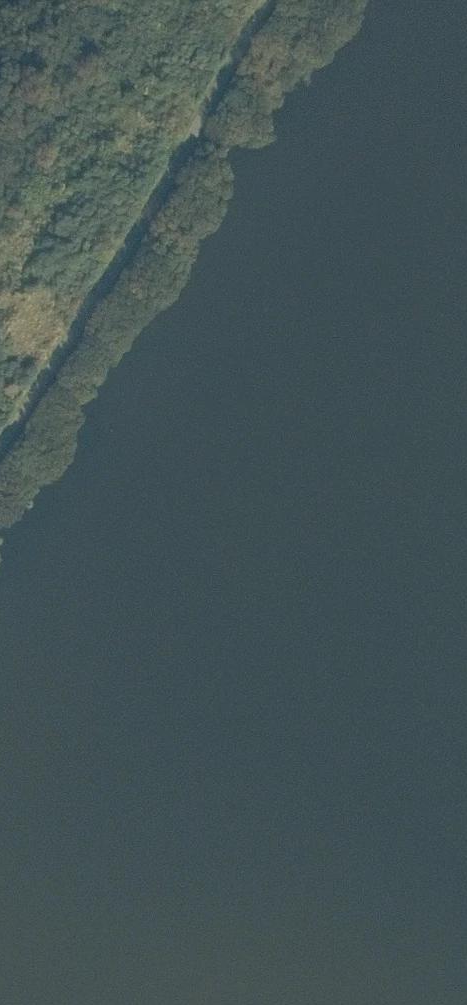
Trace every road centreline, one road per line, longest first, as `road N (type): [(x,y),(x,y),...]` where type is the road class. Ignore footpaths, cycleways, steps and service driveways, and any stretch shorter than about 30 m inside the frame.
road 1 (track): [(0,450),(275,0)]

